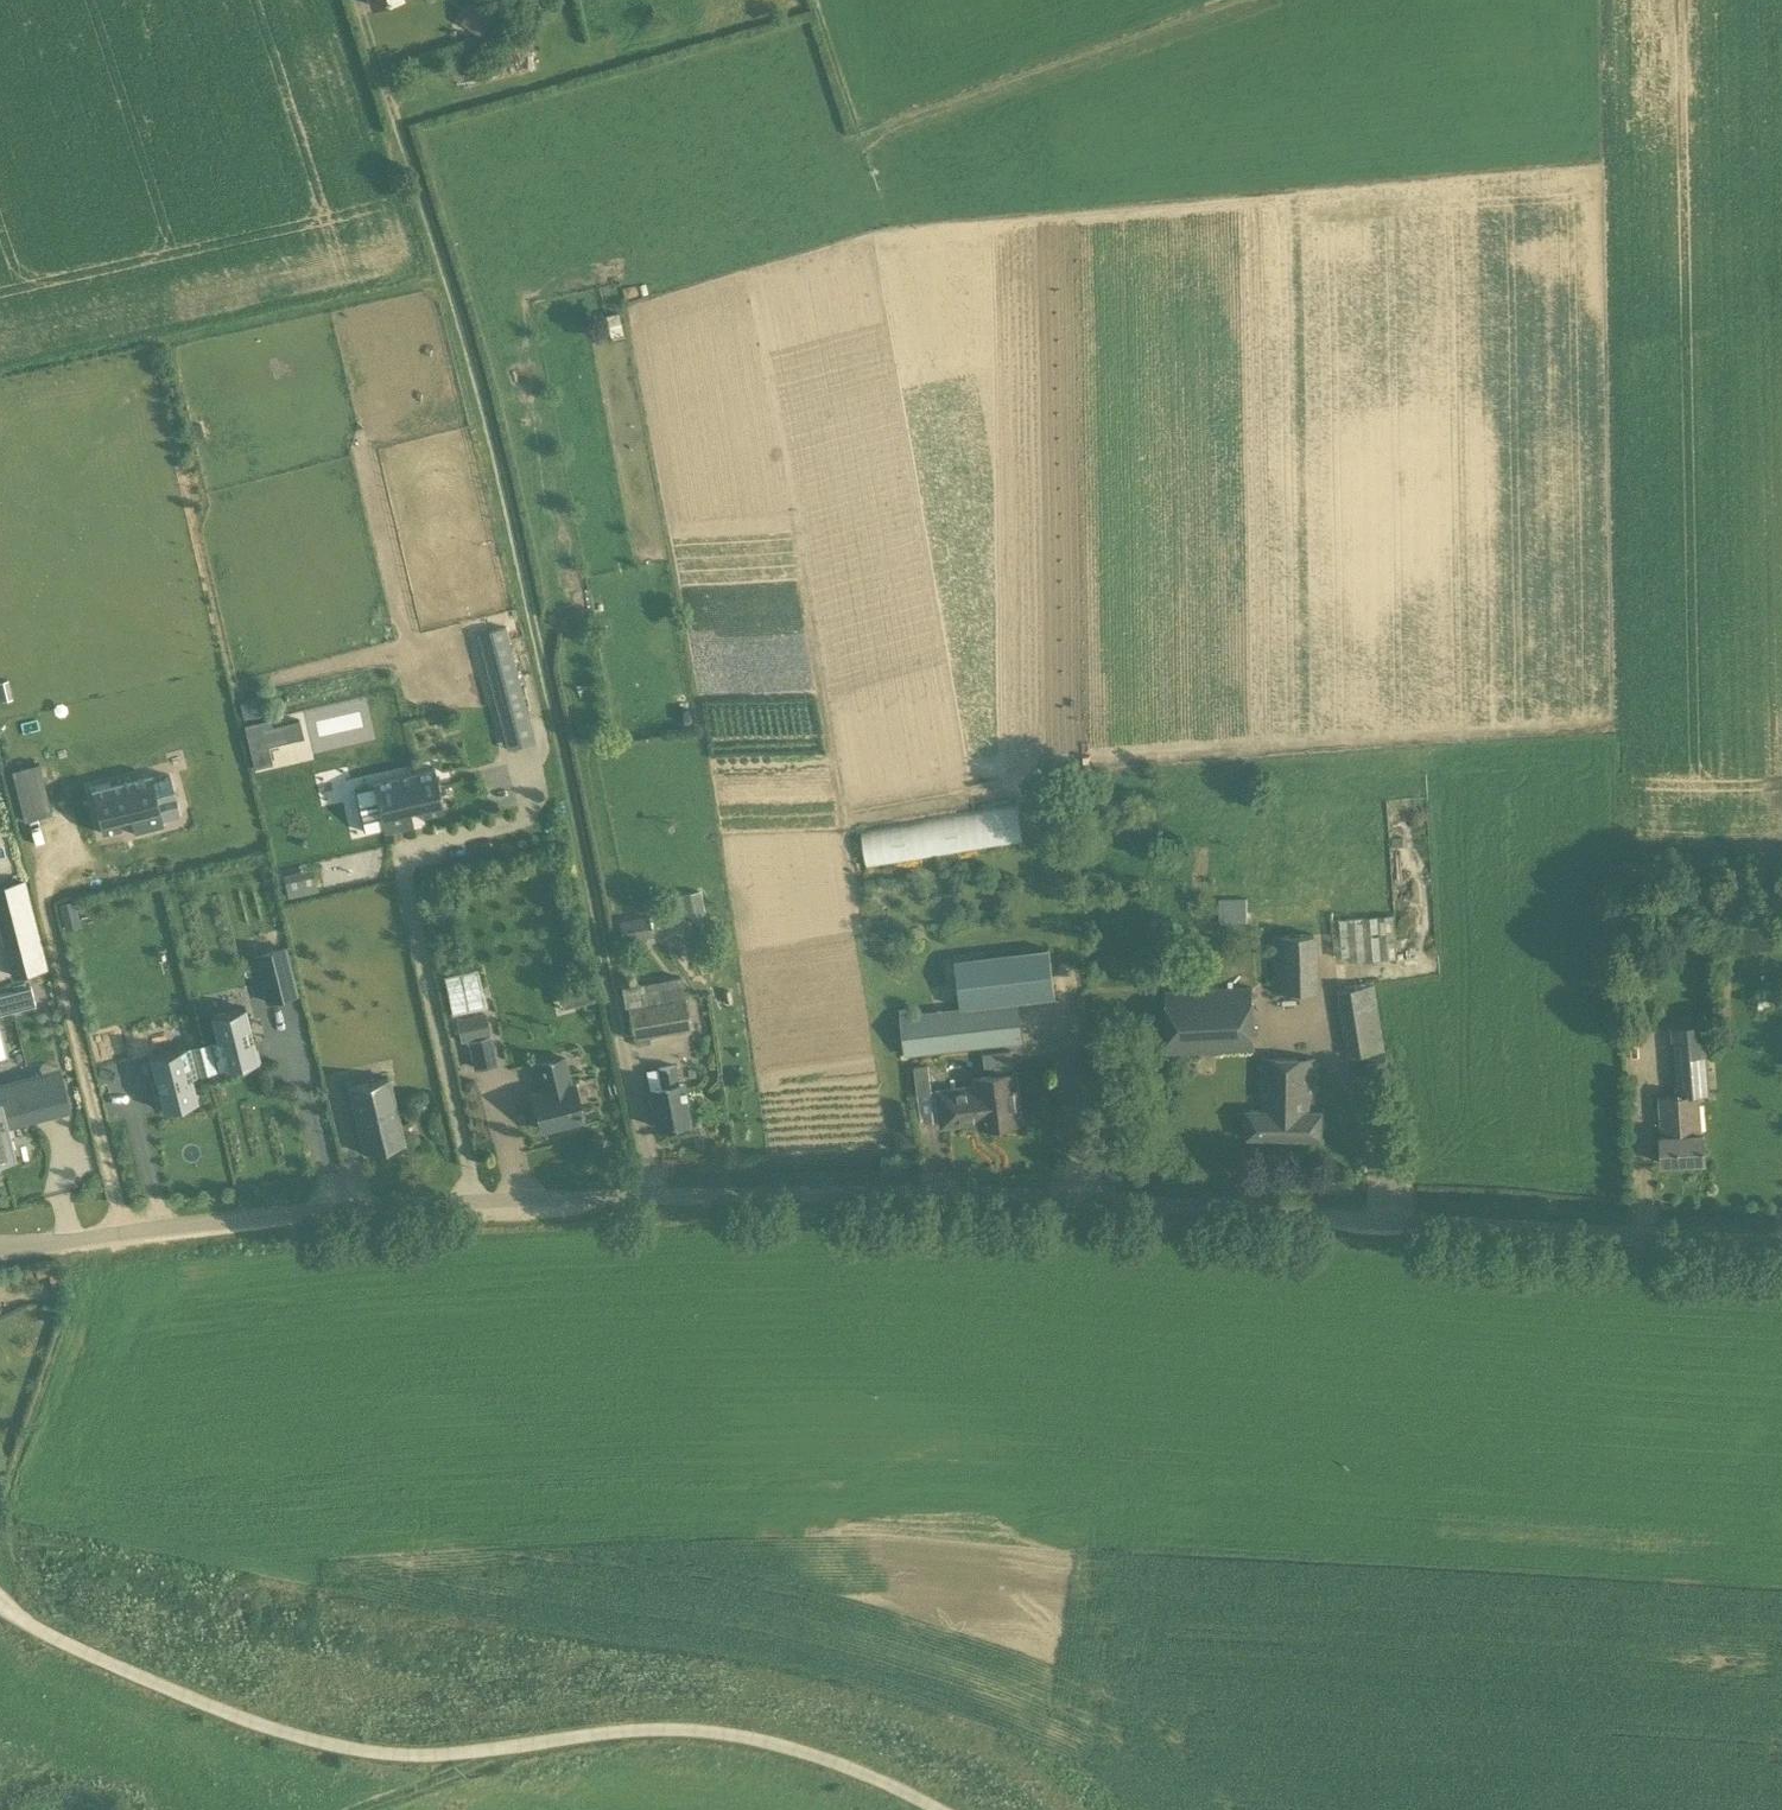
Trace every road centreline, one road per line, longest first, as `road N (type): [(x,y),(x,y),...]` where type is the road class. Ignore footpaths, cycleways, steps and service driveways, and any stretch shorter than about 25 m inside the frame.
road 1 (unclassified): [(0,1247),(328,1208),(649,1196),(984,1198),(1781,1245)]
road 2 (track): [(359,0),(479,382),(649,1196)]
road 3 (unclassified): [(933,1809),(858,1772),(734,1731),(626,1726),(436,1755),(338,1747),(171,1693),(24,1621),(0,1597)]
road 4 (track): [(125,1231),(40,893)]

